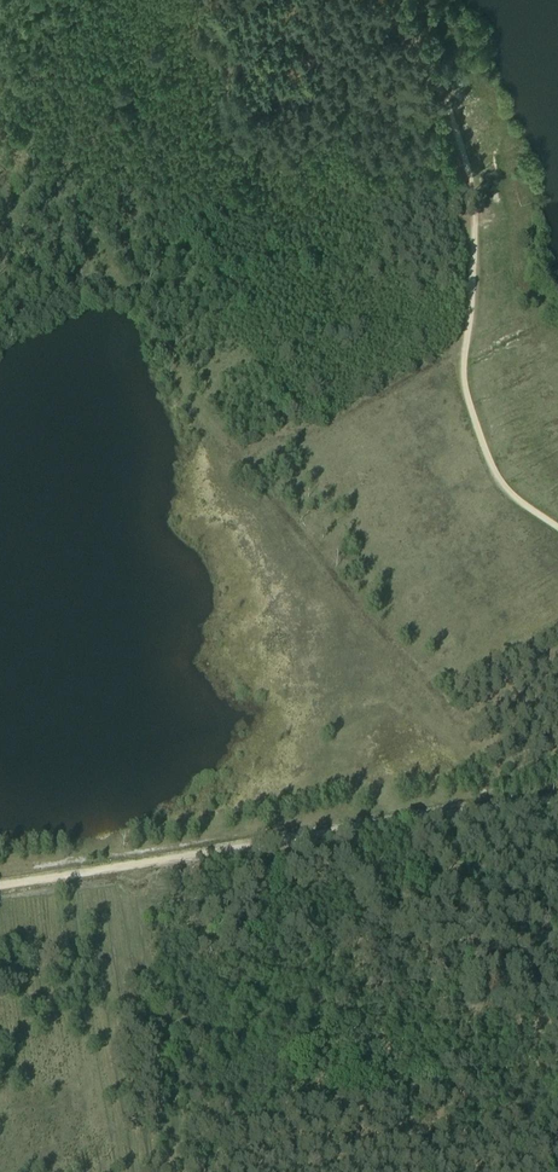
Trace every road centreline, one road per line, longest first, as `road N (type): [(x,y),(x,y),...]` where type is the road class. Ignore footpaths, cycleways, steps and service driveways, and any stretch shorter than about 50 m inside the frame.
road 1 (track): [(557,528),(504,486),(467,396),(473,179),(437,69),(394,0)]
road 2 (track): [(0,894),(557,805)]

